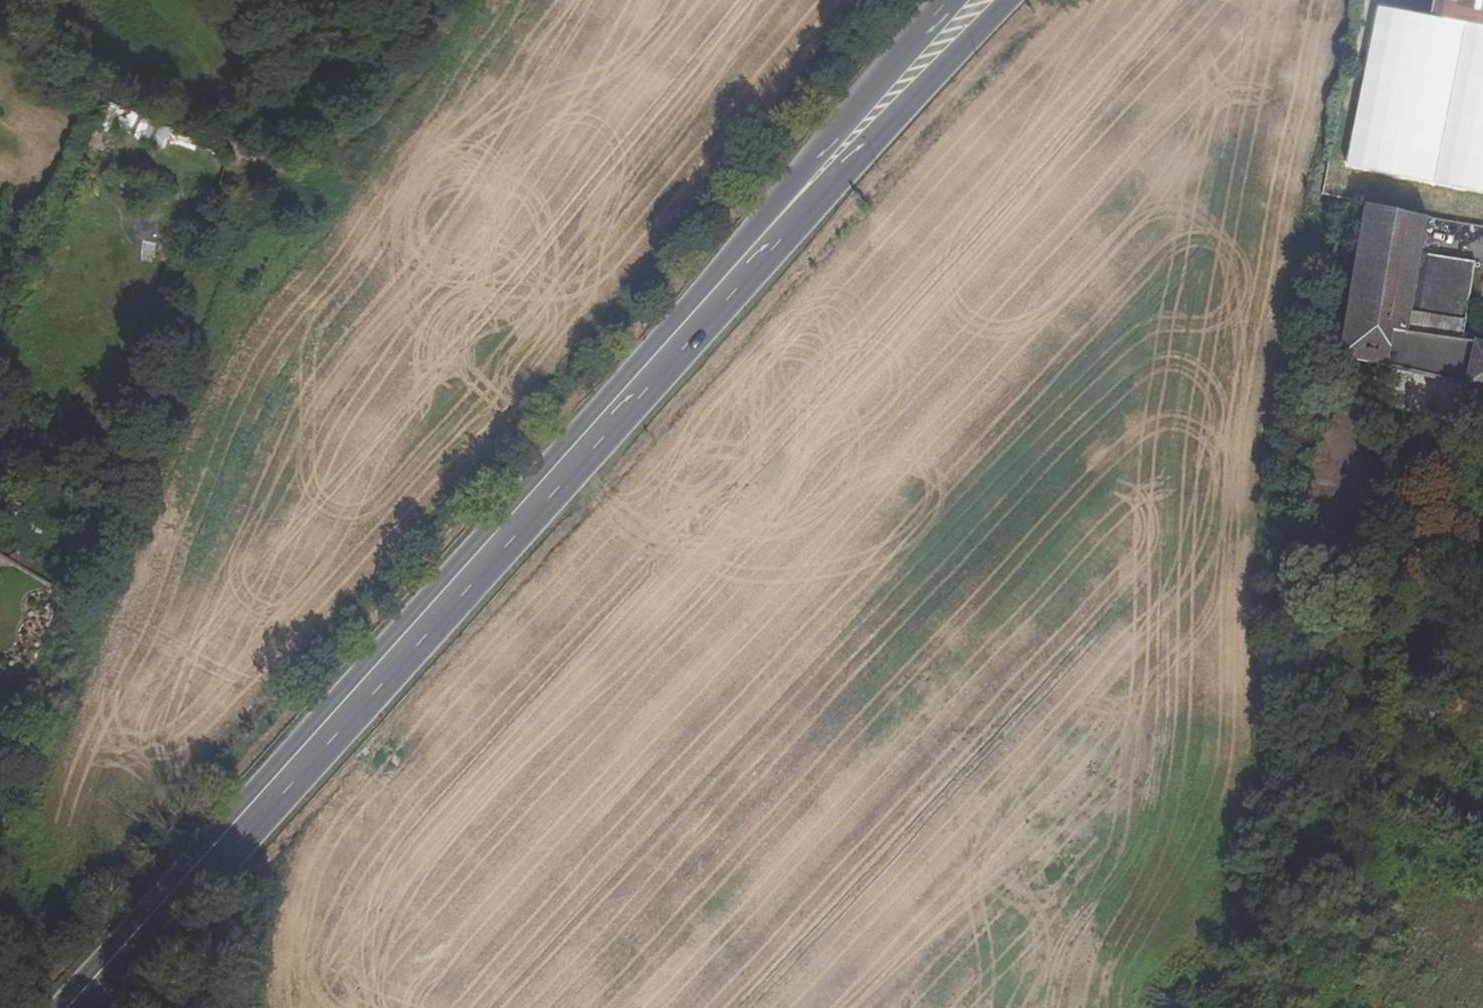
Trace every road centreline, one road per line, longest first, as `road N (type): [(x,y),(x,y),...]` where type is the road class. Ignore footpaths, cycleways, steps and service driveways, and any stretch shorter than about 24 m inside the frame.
road 1 (secondary): [(796,209),(79,1007)]
road 2 (secondary): [(796,209),(1009,0)]
road 3 (secondary): [(956,0),(796,209)]

